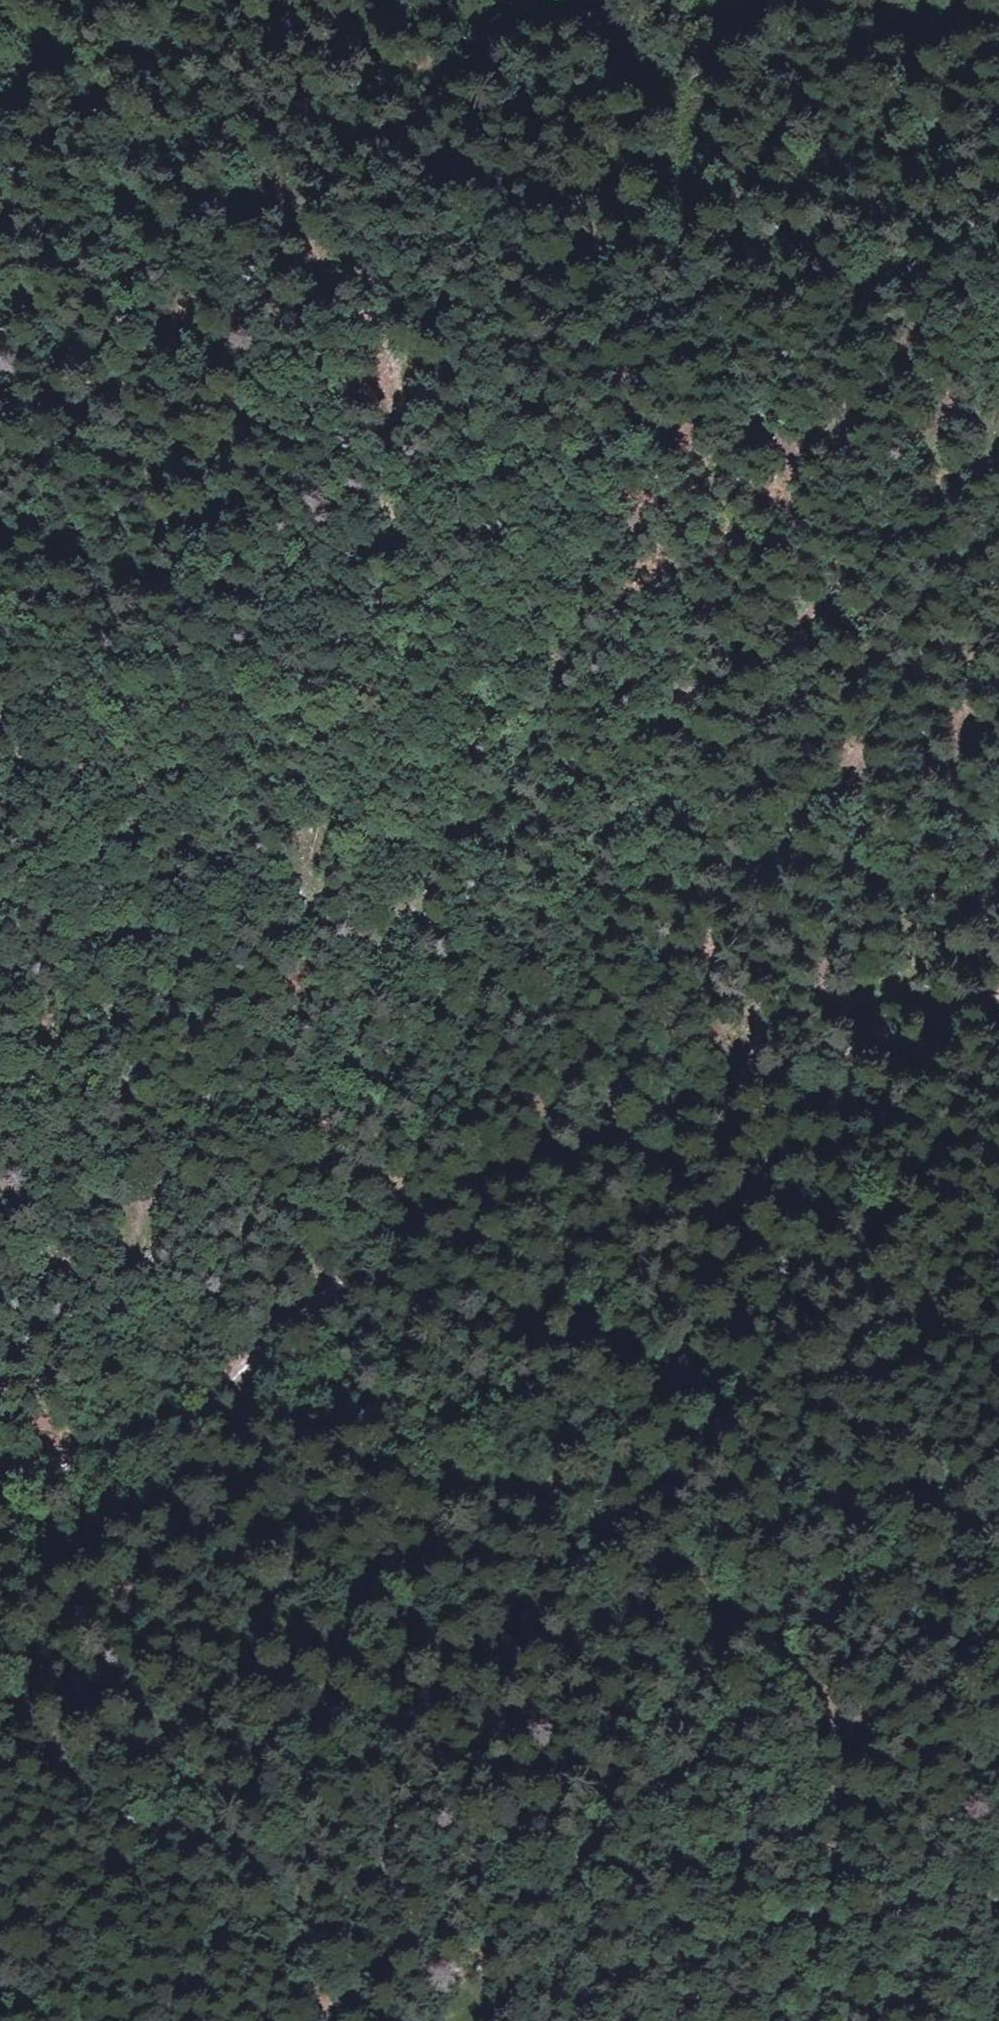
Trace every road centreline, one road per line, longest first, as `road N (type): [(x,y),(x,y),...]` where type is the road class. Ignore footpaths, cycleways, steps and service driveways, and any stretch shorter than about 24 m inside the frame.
road 1 (track): [(0,1448),(94,1440),(291,1326),(393,1214),(642,1092),(797,1068),(959,985),(998,977)]
road 2 (track): [(998,1891),(457,2020)]
road 3 (track): [(668,0),(769,40),(935,0)]

